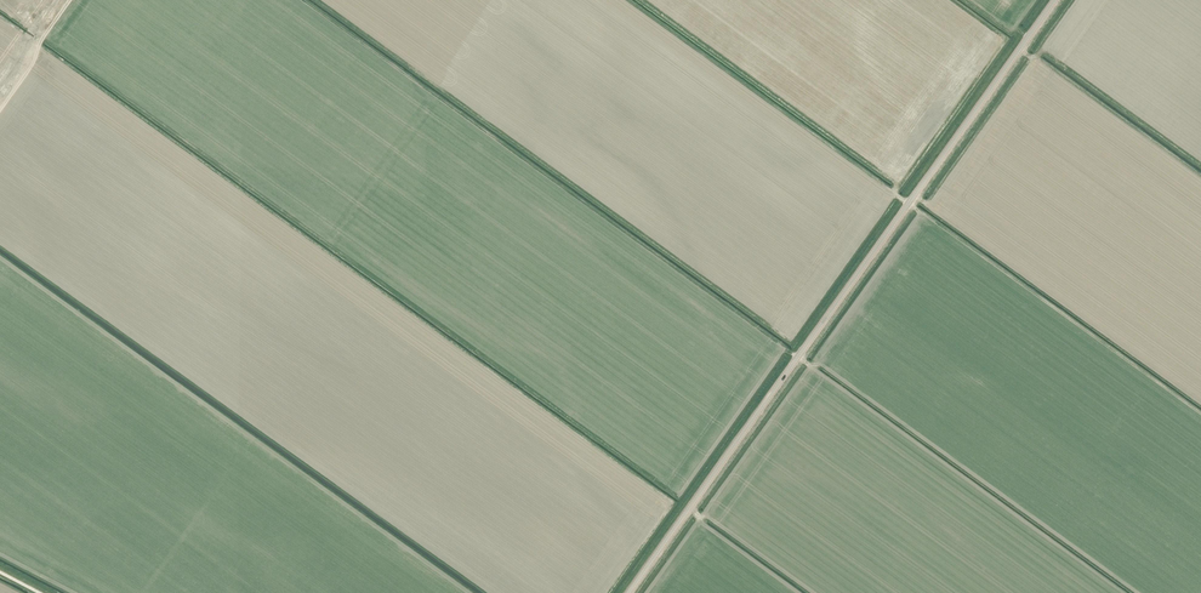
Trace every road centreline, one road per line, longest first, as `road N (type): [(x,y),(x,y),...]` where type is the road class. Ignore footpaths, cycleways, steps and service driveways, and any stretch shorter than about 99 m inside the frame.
road 1 (tertiary): [(628,592),(1055,0)]
road 2 (track): [(70,0),(0,111)]

